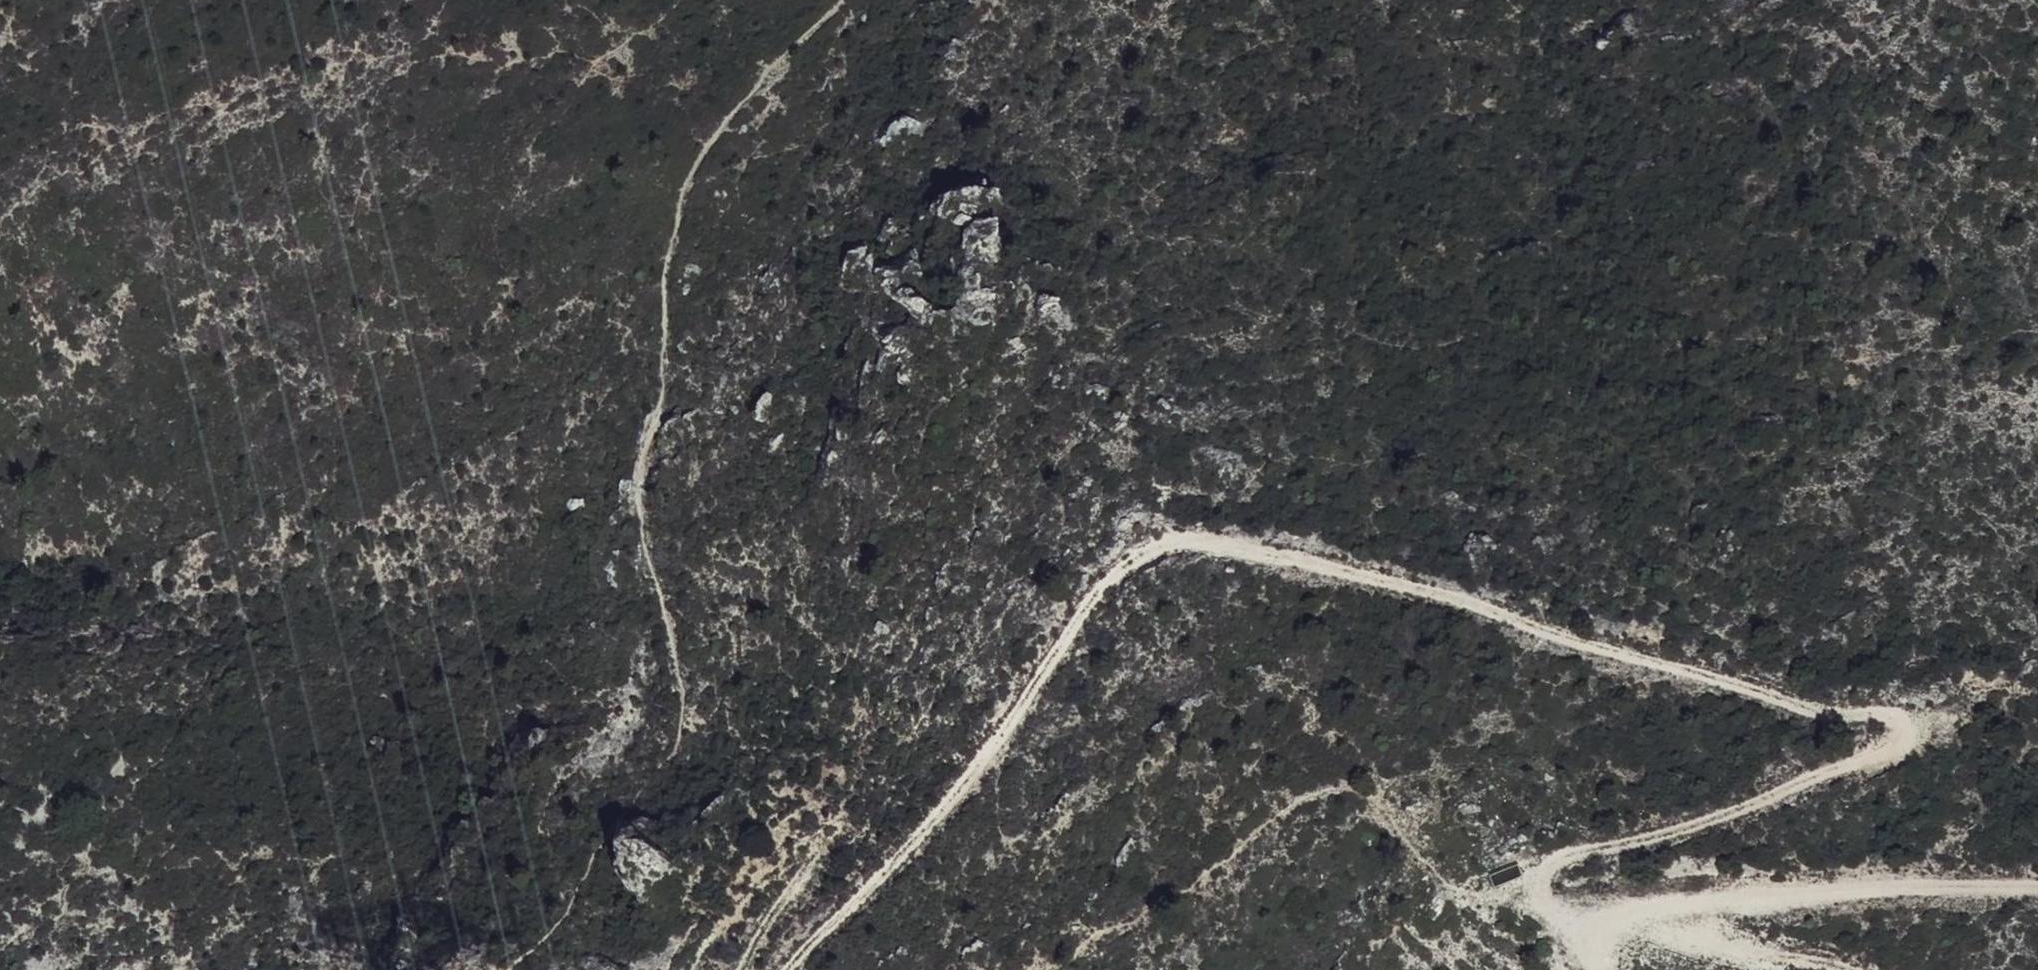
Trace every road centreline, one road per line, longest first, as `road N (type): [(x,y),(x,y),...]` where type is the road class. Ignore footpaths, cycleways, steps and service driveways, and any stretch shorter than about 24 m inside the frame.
road 1 (track): [(1600,936),(1556,915),(1535,893),(1546,869),(1775,799),(1912,729),(1161,532),(1126,555),(808,969)]
road 2 (track): [(2037,884),(1886,888),(1659,912),(1600,936),(1601,969)]

